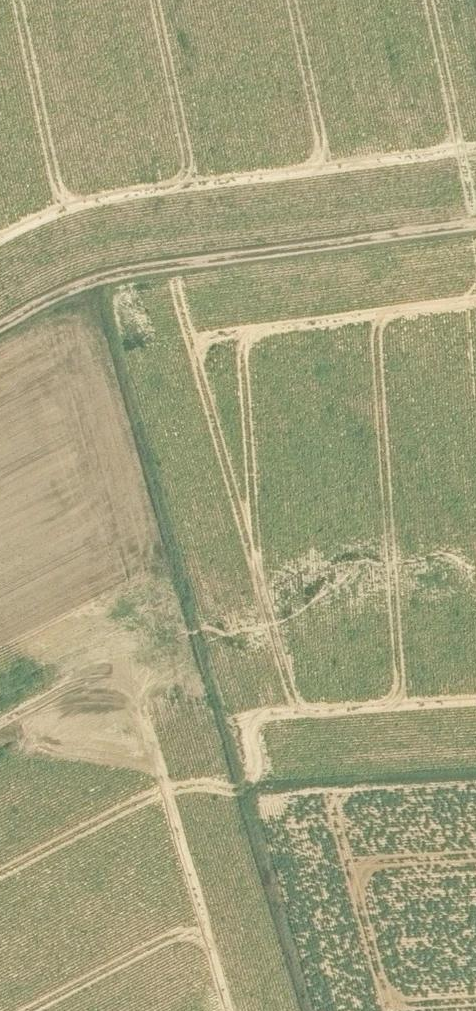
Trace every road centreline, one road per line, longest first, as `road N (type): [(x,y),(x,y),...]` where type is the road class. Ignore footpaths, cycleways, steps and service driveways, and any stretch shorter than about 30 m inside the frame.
road 1 (track): [(98,286),(240,792),(475,772)]
road 2 (track): [(475,226),(98,286),(0,337)]
road 3 (track): [(240,792),(303,1010)]

